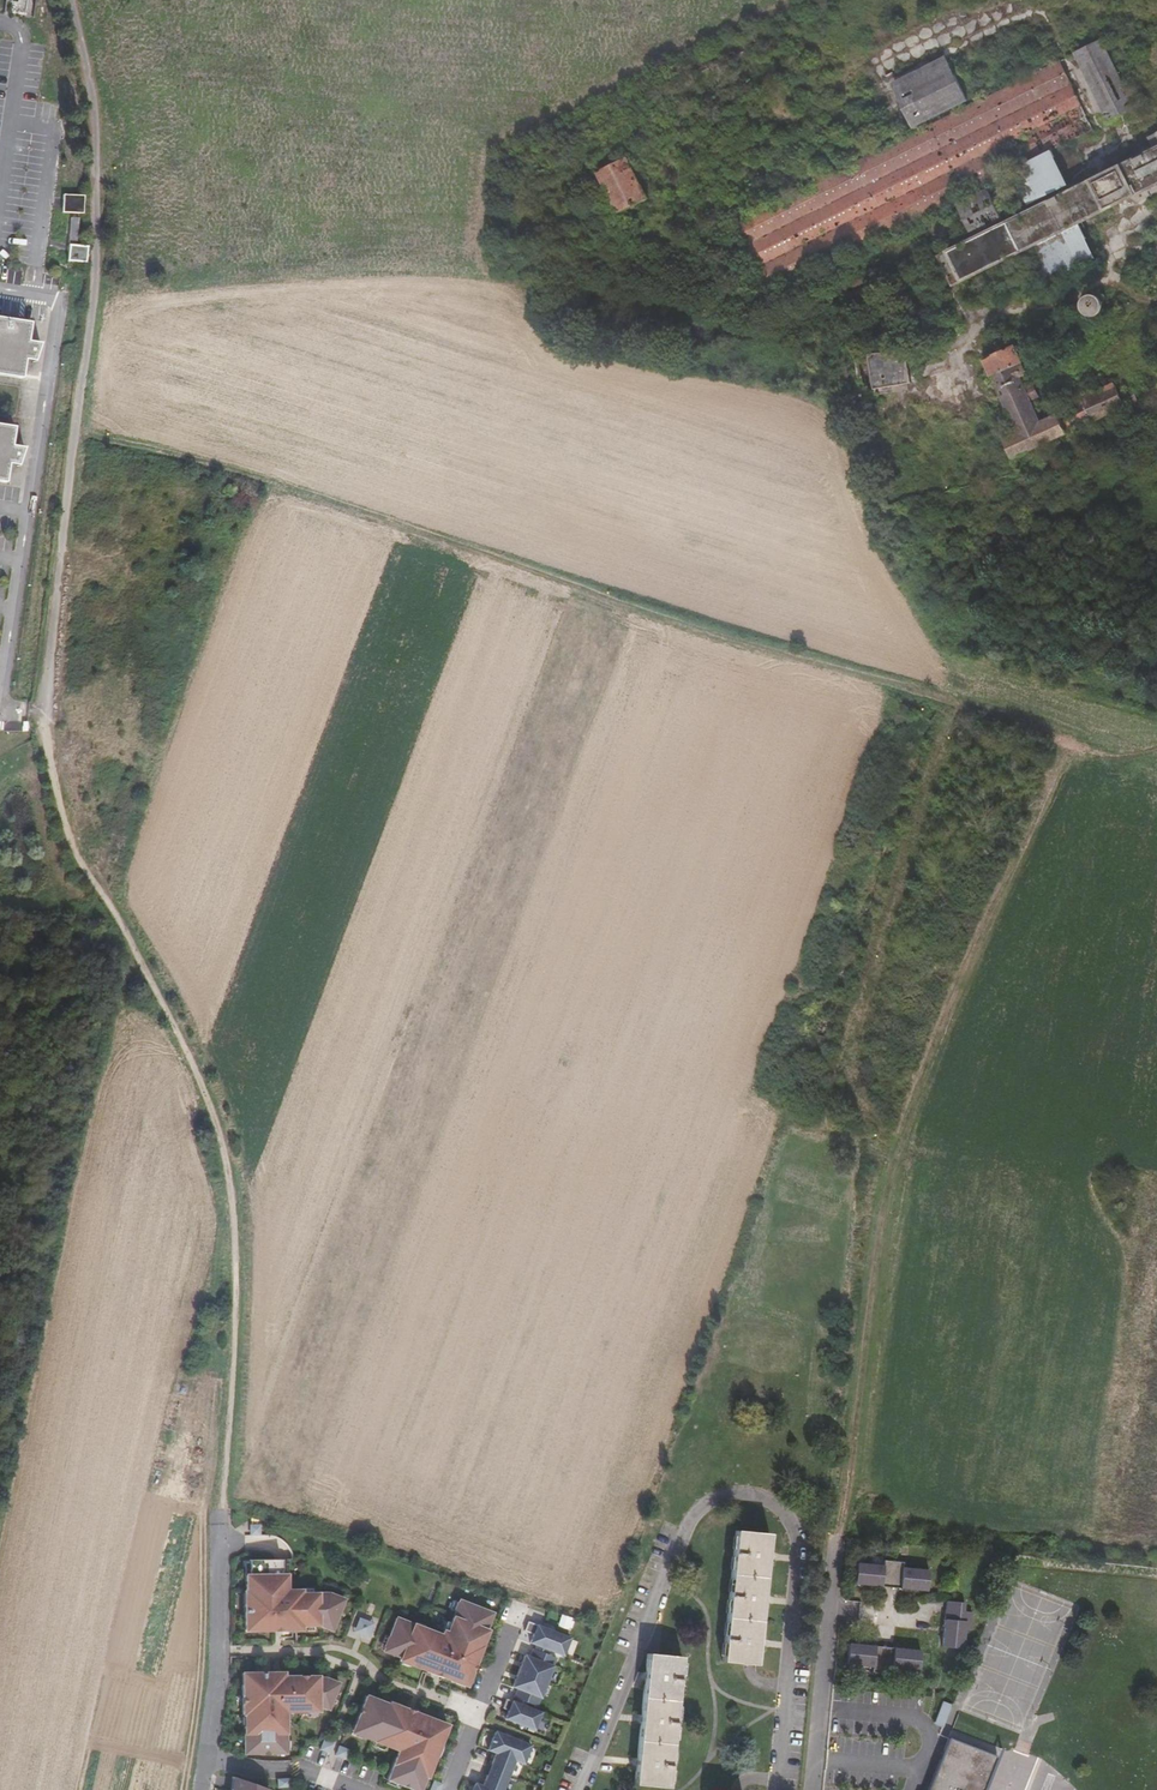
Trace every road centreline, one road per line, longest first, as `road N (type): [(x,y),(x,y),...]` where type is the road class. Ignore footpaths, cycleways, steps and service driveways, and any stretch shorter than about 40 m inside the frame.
road 1 (track): [(1156,748),(1113,759),(960,704),(77,433)]
road 2 (track): [(221,1509),(235,1211),(220,1136),(150,970),(71,850),(34,723),(77,433)]
road 3 (track): [(832,1541),(847,1497),(888,1179),(913,1098),(1072,747)]
road 4 (residential): [(781,1789),(804,1548),(793,1519),(759,1498),(725,1492),(679,1539),(580,1789)]
road 5 (track): [(0,1589),(150,970)]
road 6 (track): [(897,1157),(824,1123),(960,704)]
road 7 (unclassified): [(77,433),(104,221),(106,126),(76,0)]
road 8 (residential): [(204,1759),(221,1509)]
road 9 (residential): [(449,1789),(519,1604)]
road 10 (track): [(231,1193),(187,1384)]
road 11 (residential): [(204,1759),(308,1770),(358,1789)]

